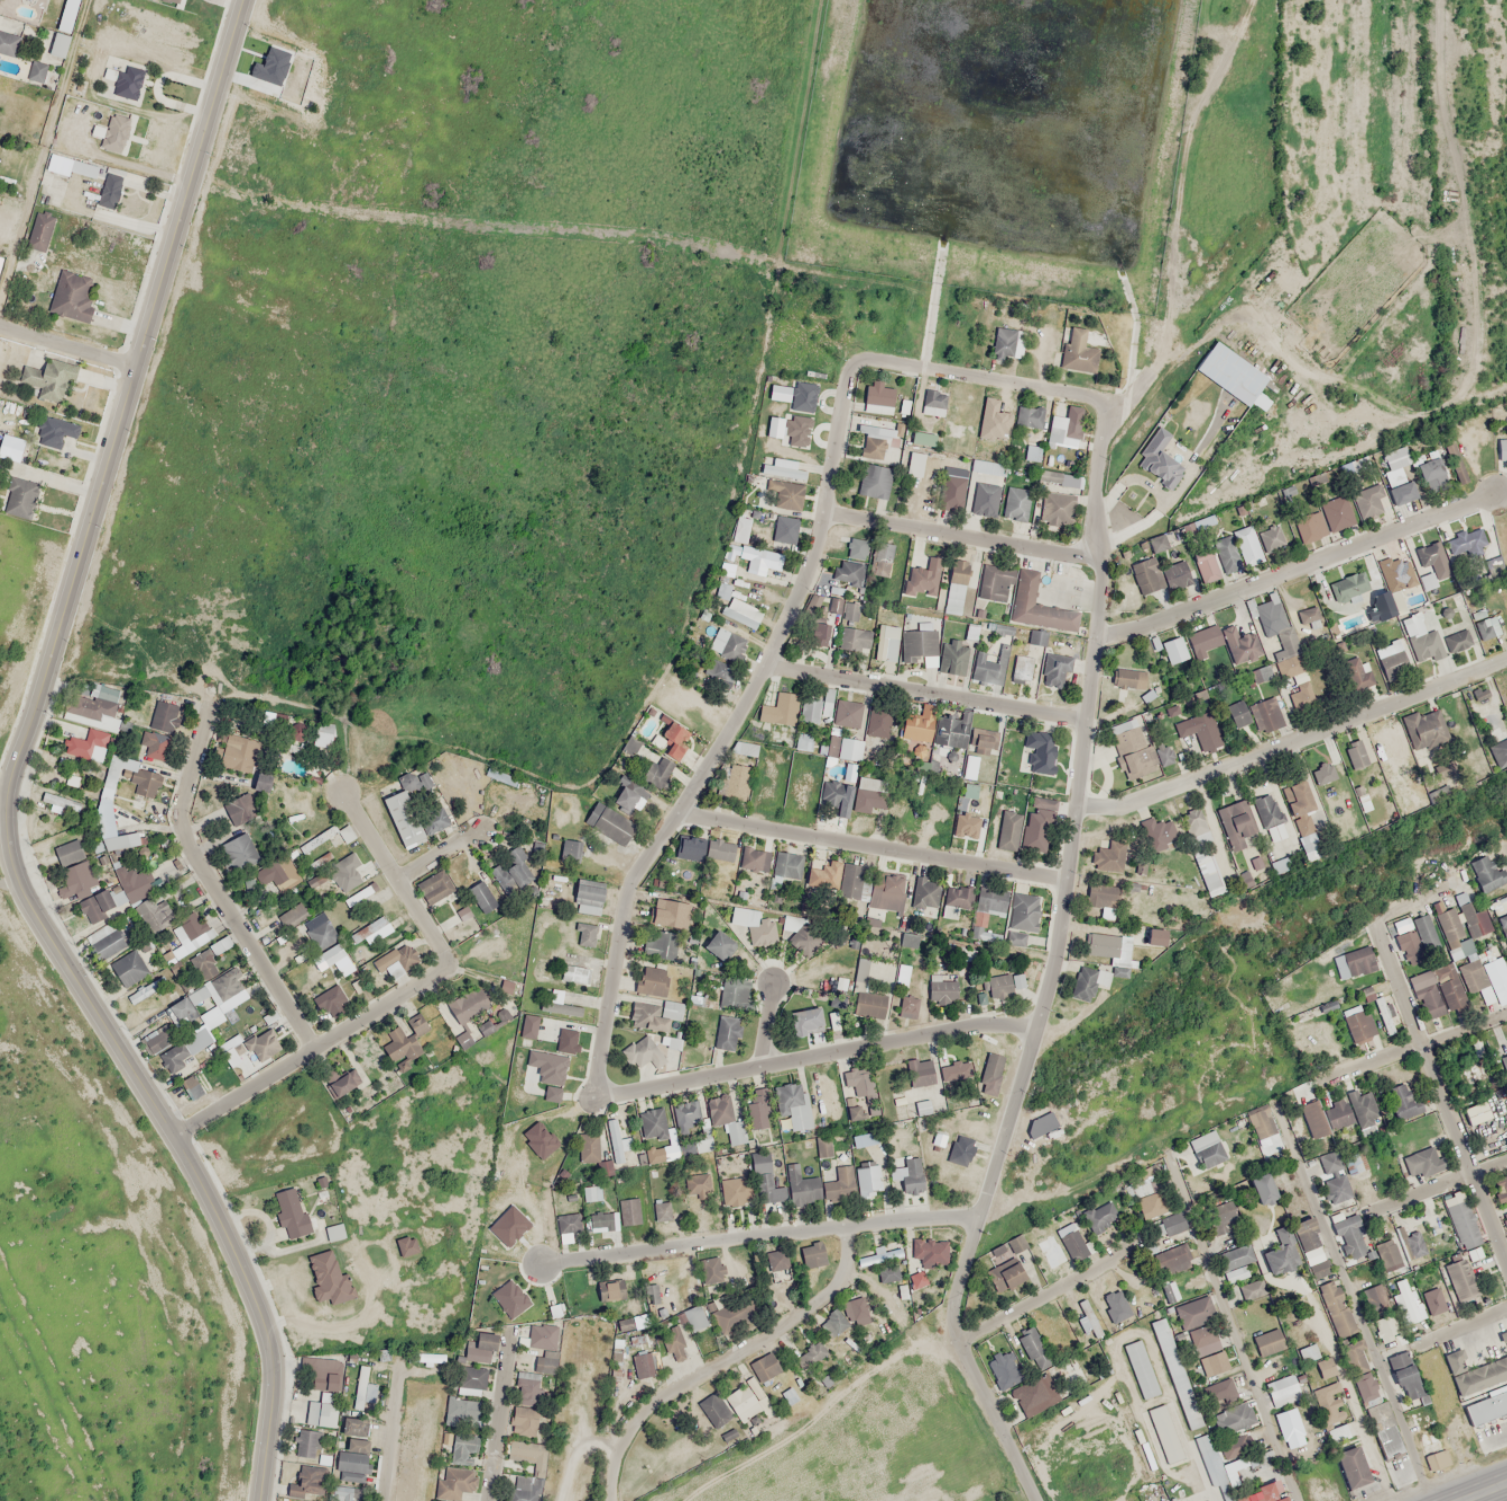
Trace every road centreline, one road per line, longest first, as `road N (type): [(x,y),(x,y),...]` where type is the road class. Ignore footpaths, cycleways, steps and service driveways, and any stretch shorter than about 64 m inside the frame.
road 1 (tertiary): [(271,1500),(283,1362),(274,1320),(222,1205),(23,868),(12,790),(21,721),(243,0)]
road 2 (tertiary): [(1037,1500),(960,1343),(956,1308),(1058,964),(1099,634),(1100,586),(1090,551),(1095,446),(1109,397)]
road 3 (residential): [(851,353),(813,572),(745,711),(641,865),(596,1101)]
road 4 (residential): [(596,1101),(1044,1016)]
road 5 (residential): [(1079,805),(1134,803),(1506,659)]
road 6 (residential): [(536,1264),(979,1219)]
road 7 (residential): [(1099,634),(1497,492)]
road 8 (residential): [(1431,1500),(1278,1113)]
road 9 (residential): [(1069,878),(681,813)]
road 10 (residential): [(614,1500),(619,1456),(646,1413),(674,1387),(774,1334),(833,1291),(845,1271),(845,1227)]
road 11 (residential): [(211,706),(181,826),(316,1047)]
road 12 (residential): [(1294,1500),(1166,1154)]
road 13 (residential): [(1506,1262),(1372,923)]
road 14 (residential): [(176,1135),(450,960)]
road 15 (residential): [(1089,718),(768,668)]
road 16 (residential): [(1090,551),(825,516)]
road 17 (residential): [(1109,397),(851,353)]
road 18 (residential): [(450,960),(341,788)]
road 19 (residential): [(960,1343),(1131,1251)]
road 20 (residential): [(1506,1014),(1328,1083)]
road 21 (residential): [(490,1500),(510,1338)]
road 22 (residential): [(1374,1212),(1506,1163)]
road 23 (residential): [(0,320),(135,359)]
road 24 (residential): [(383,1500),(400,1366)]

